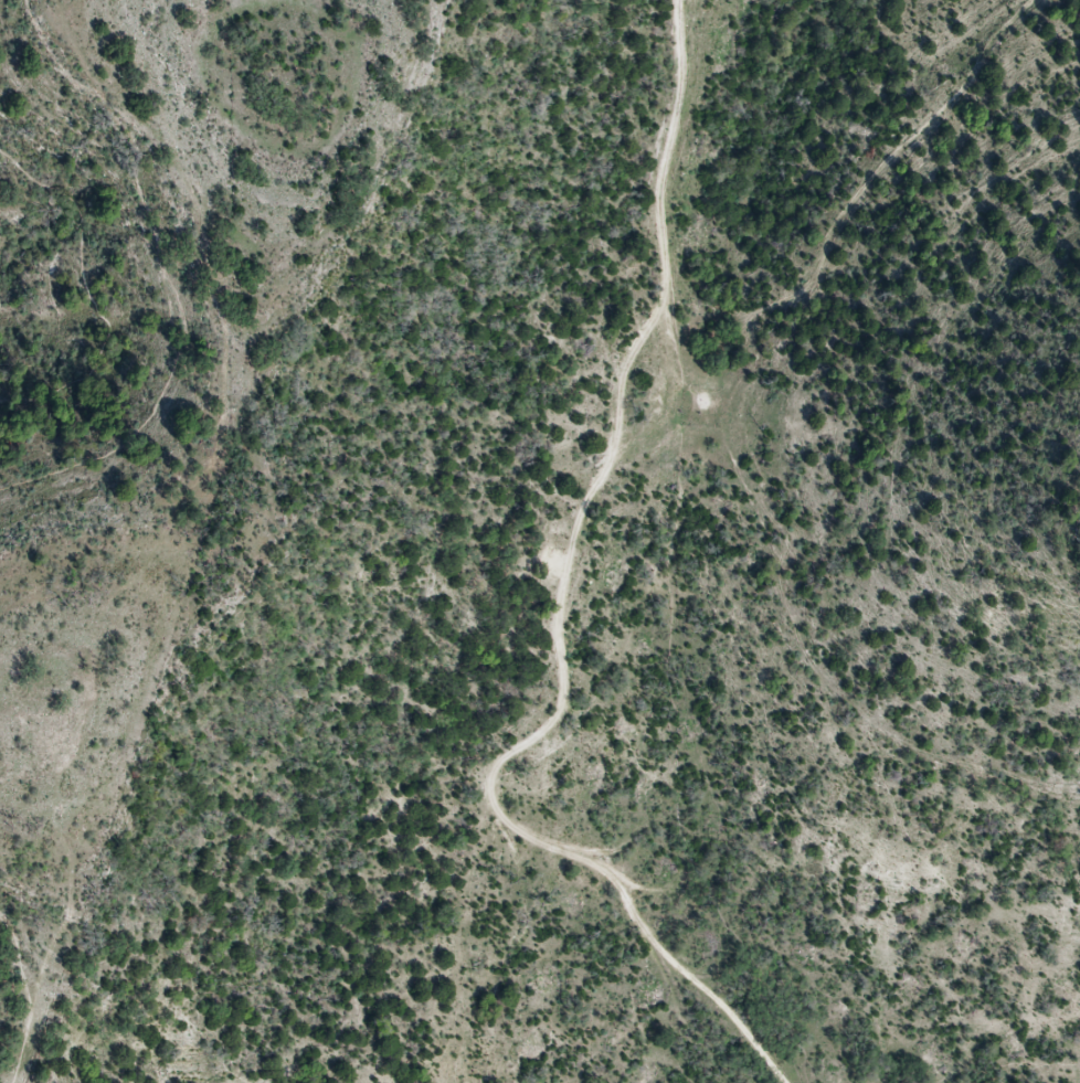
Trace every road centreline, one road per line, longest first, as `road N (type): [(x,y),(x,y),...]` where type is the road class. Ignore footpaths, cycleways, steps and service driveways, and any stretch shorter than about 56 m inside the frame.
road 1 (track): [(0,1034),(40,1006),(66,919)]

